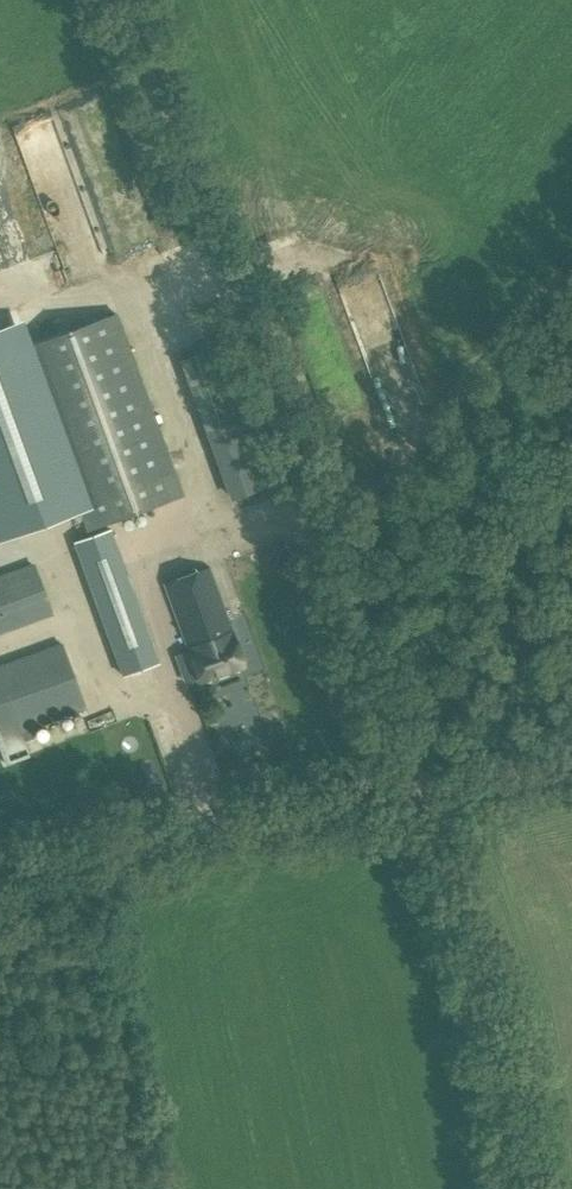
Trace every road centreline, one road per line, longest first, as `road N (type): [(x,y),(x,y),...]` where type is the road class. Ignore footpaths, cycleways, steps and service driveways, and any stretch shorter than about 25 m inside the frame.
road 1 (unclassified): [(416,793),(110,0)]
road 2 (unclassified): [(0,873),(416,793)]
road 3 (unclassified): [(520,1188),(484,998),(416,793)]
road 4 (track): [(571,266),(315,540)]
road 5 (unclassified): [(416,793),(571,762)]

